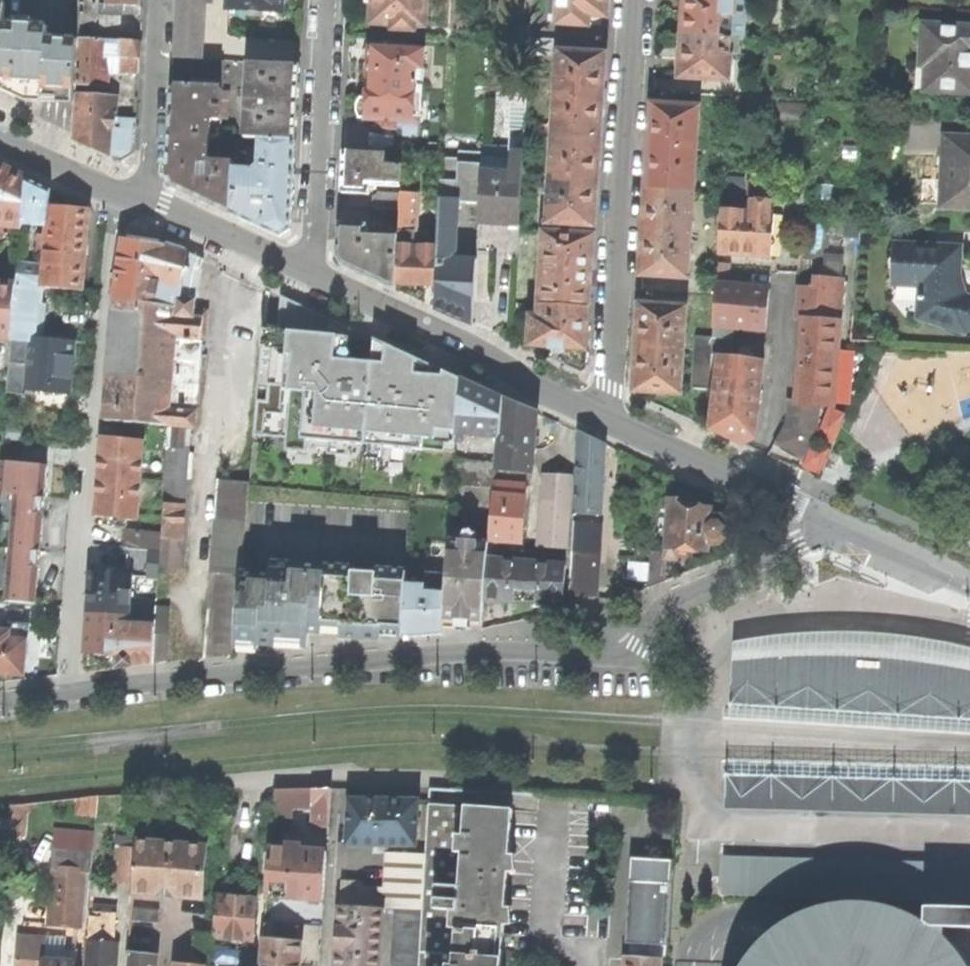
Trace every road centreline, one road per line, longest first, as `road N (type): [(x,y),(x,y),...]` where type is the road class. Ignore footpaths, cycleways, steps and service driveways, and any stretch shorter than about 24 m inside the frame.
road 1 (residential): [(73,693),(452,652),(629,656),(680,597),(788,547),(824,520)]
road 2 (residential): [(115,192),(73,693)]
road 3 (residential): [(605,421),(635,0)]
road 4 (tertiary): [(605,421),(314,276)]
road 5 (residential): [(314,276),(328,0)]
road 6 (tertiary): [(824,520),(605,421)]
road 7 (residential): [(143,199),(156,0)]
road 8 (tertiary): [(314,276),(143,199)]
road 9 (tertiary): [(824,520),(969,582)]
road 10 (tertiary): [(115,192),(0,142)]

